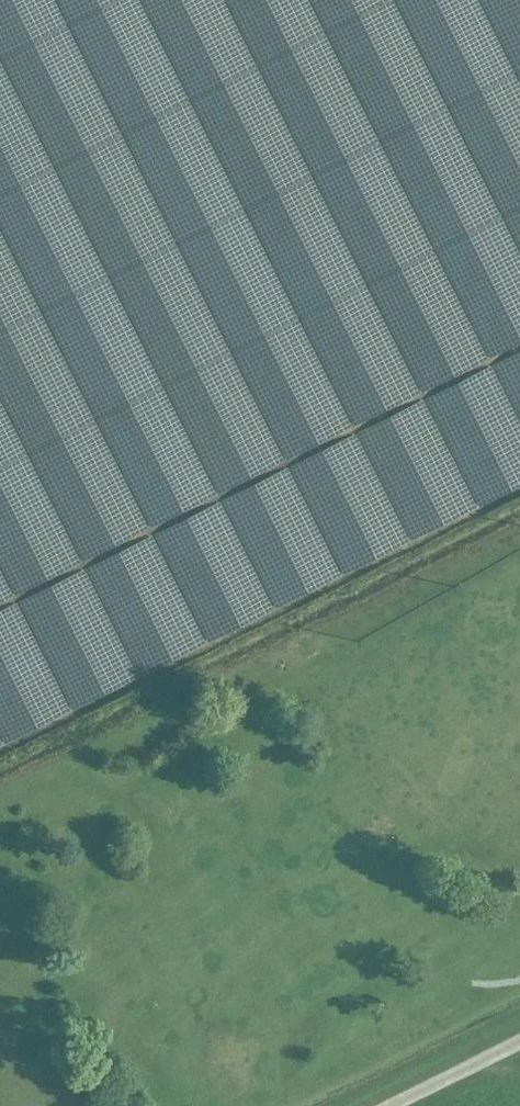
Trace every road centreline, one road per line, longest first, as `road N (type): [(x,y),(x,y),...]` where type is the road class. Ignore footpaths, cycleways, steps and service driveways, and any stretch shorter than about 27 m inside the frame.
road 1 (unclassified): [(383,1105),(519,1038)]

